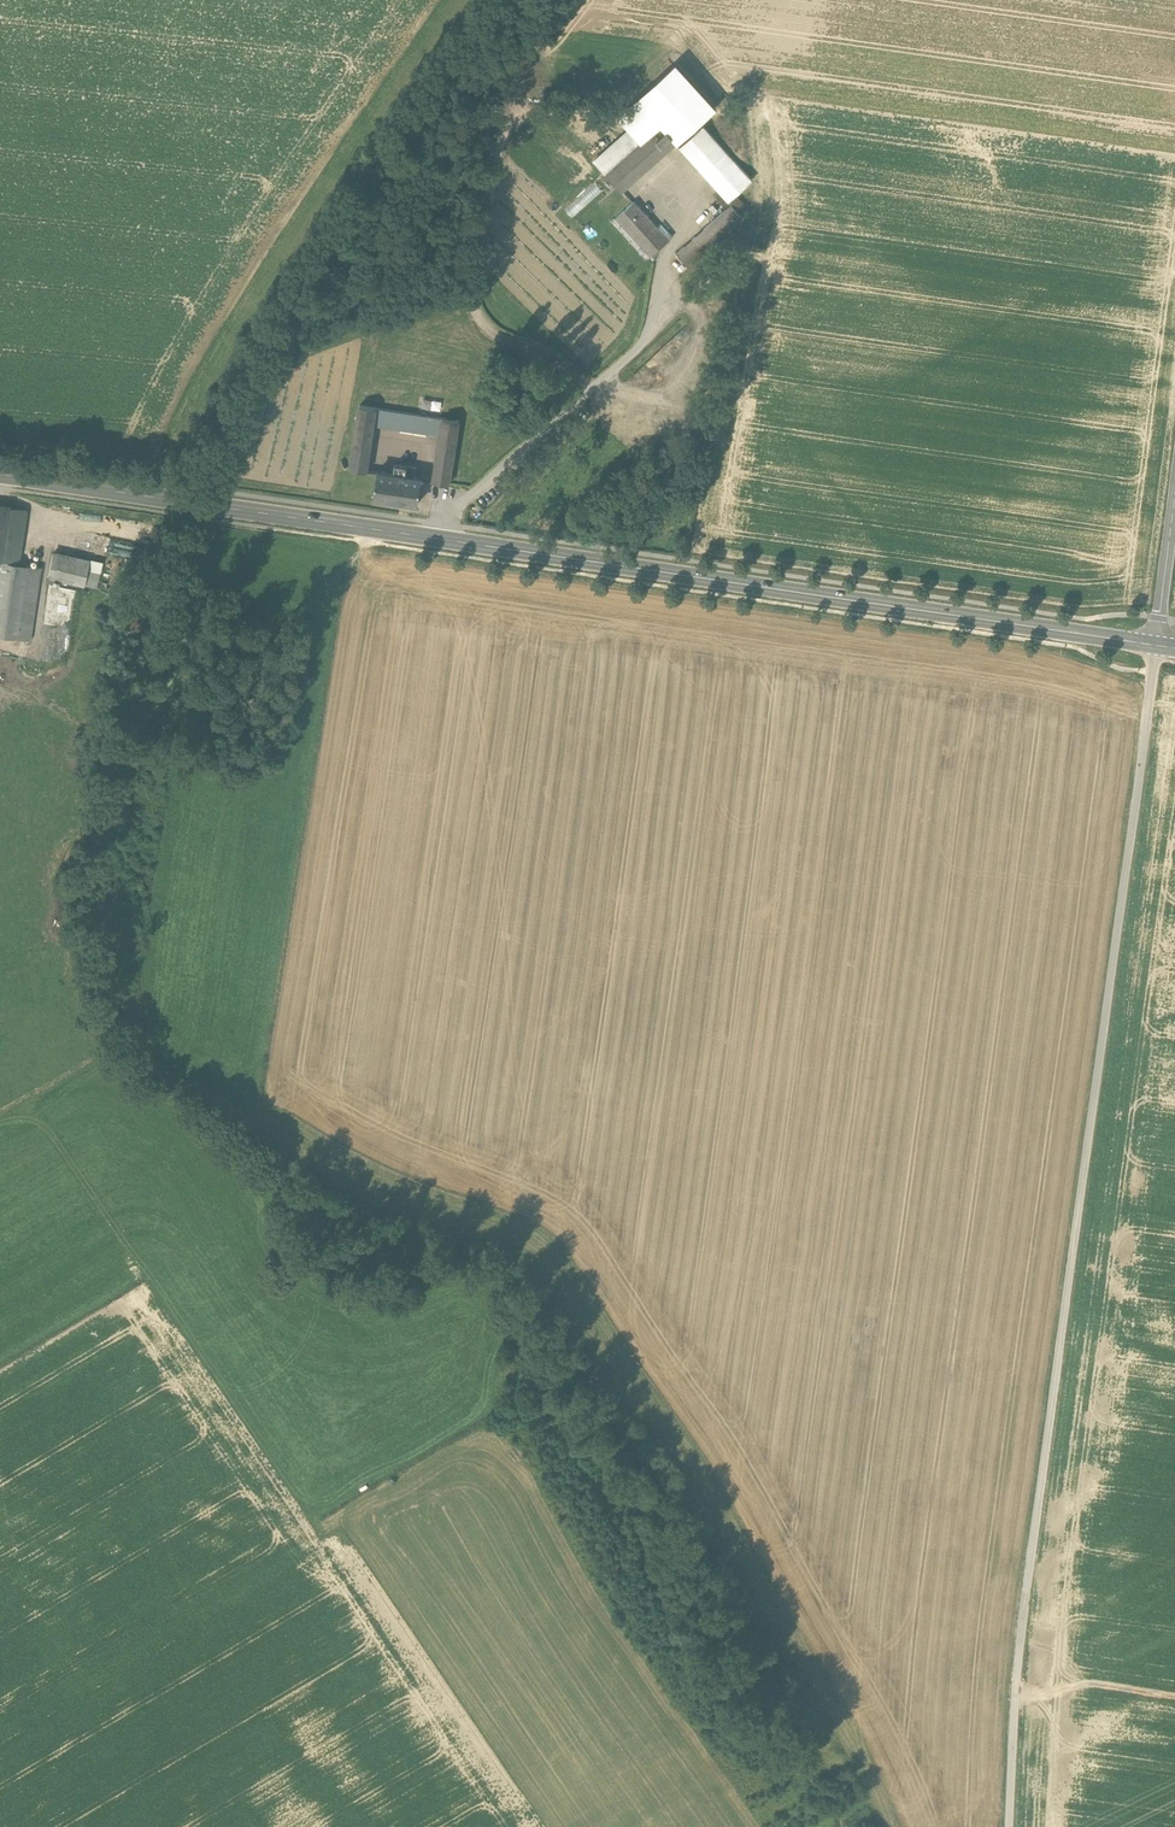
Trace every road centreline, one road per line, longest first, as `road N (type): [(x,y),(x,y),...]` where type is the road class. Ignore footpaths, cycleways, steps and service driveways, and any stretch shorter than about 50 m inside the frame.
road 1 (secondary): [(1156,646),(0,474)]
road 2 (tertiary): [(1156,646),(1174,495)]

